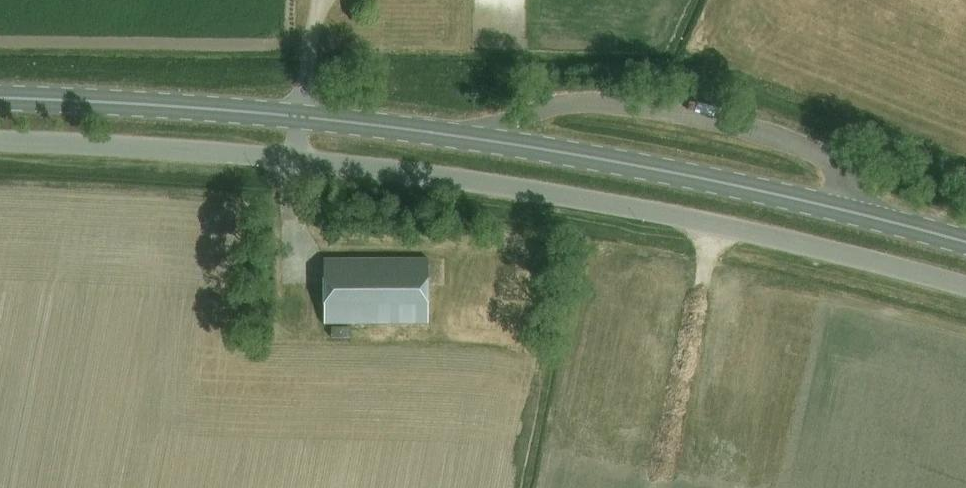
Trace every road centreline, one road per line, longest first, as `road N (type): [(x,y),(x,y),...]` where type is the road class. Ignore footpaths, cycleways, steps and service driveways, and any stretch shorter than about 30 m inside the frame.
road 1 (secondary): [(965,245),(671,172),(385,126),(0,98)]
road 2 (unclassified): [(965,282),(715,221),(293,156),(0,145)]

